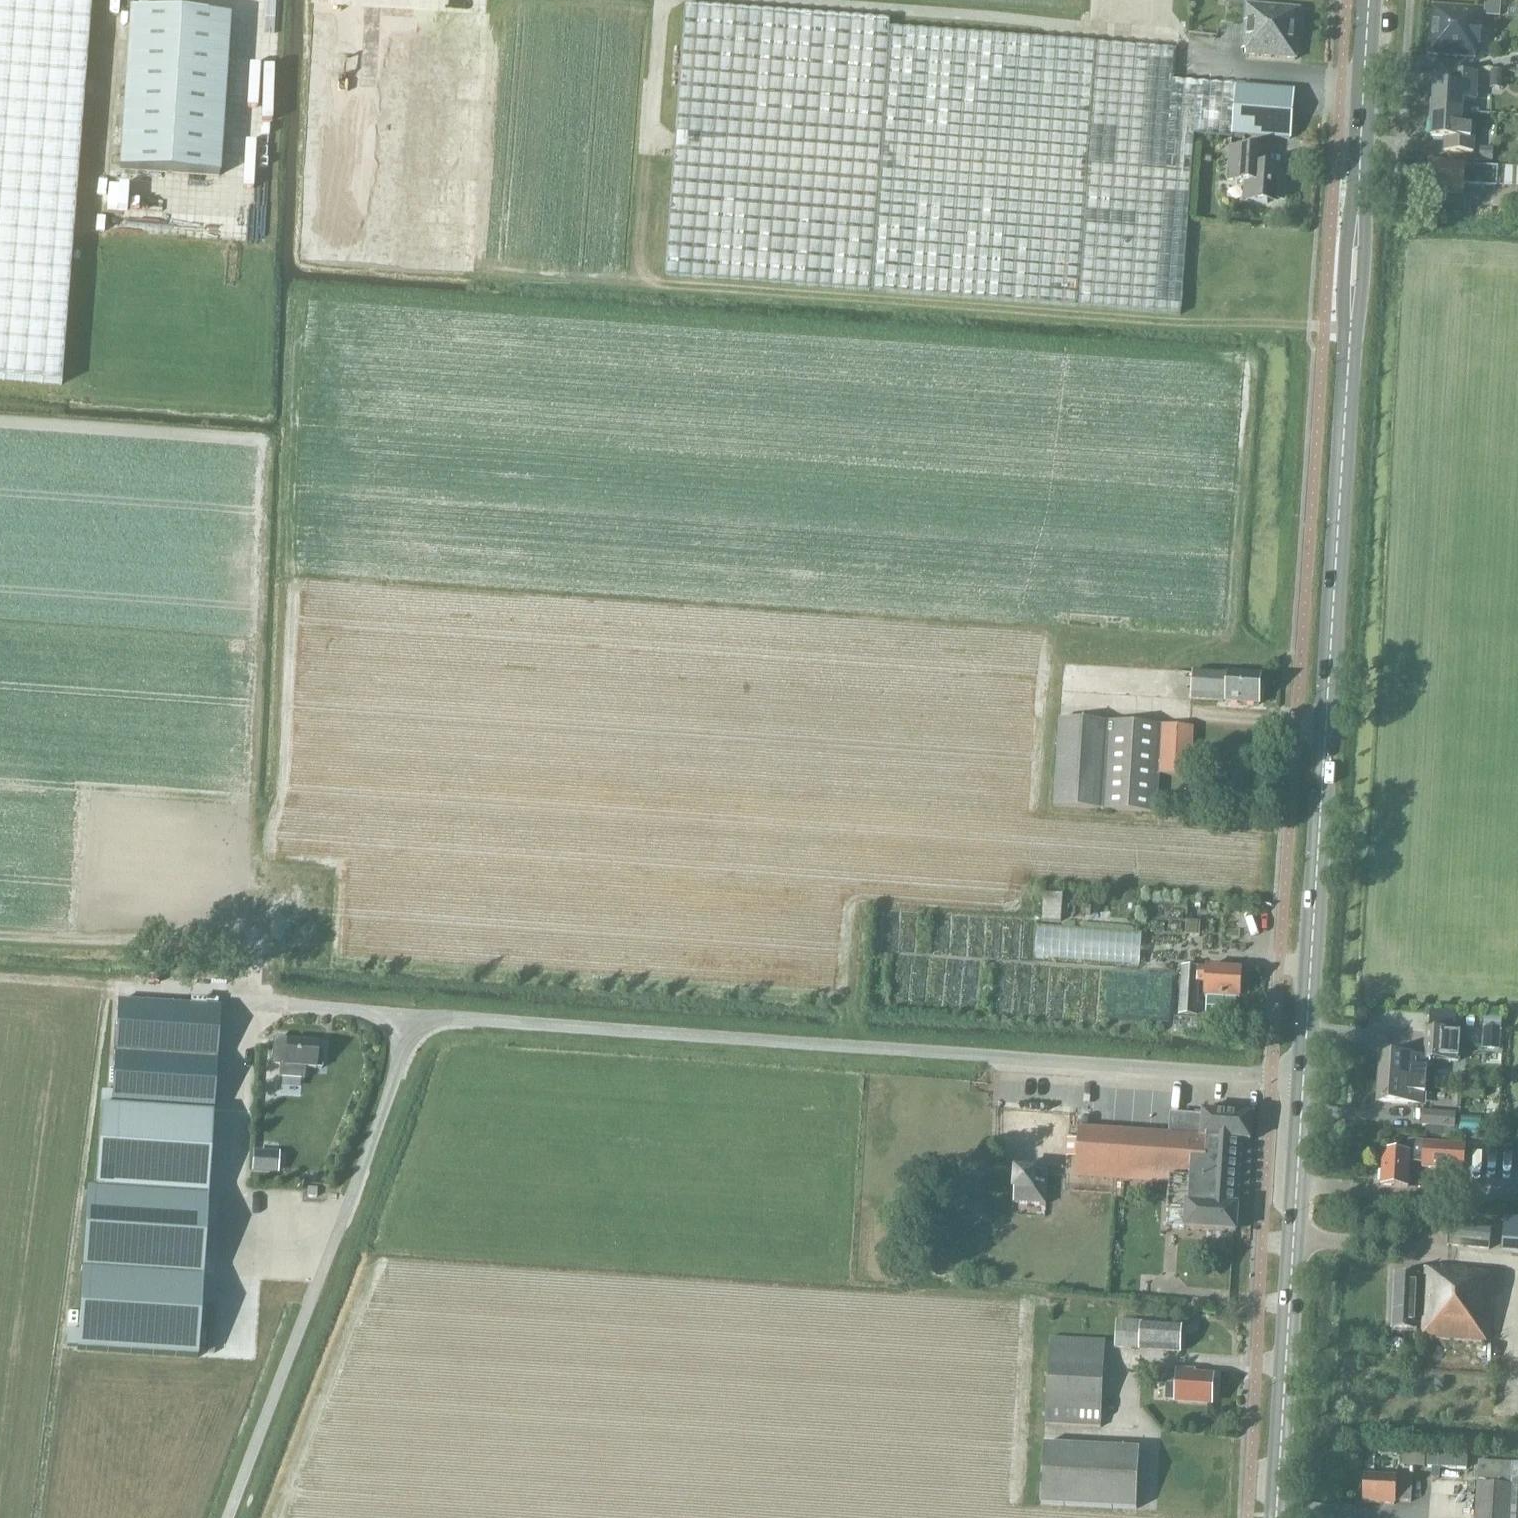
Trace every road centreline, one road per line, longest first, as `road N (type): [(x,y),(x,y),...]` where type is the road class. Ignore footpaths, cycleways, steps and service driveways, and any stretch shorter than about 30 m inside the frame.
road 1 (tertiary): [(1275,1517),(1370,0)]

